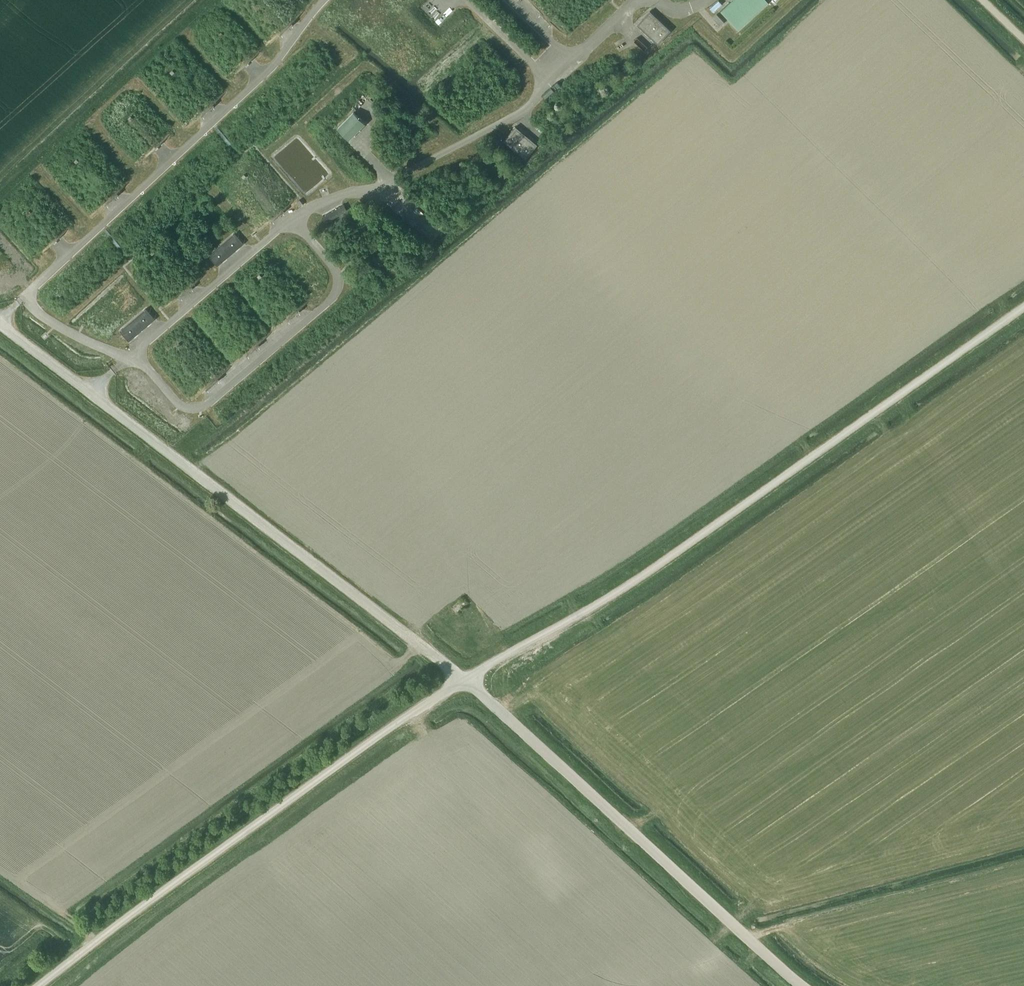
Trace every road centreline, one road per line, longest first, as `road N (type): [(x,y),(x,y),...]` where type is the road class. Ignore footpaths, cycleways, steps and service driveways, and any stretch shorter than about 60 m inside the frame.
road 1 (unclassified): [(465,680),(639,578),(1023,305)]
road 2 (unclassified): [(465,680),(0,324)]
road 3 (unclassified): [(38,985),(465,680)]
road 4 (unclassified): [(803,985),(465,680)]

